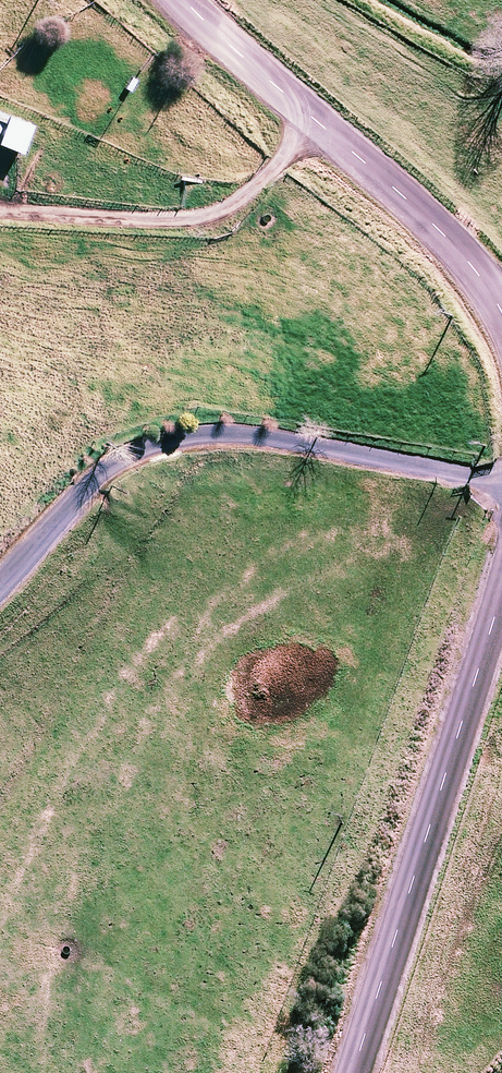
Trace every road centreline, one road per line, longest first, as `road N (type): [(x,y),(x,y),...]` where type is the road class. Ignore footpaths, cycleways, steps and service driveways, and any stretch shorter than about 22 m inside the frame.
road 1 (track): [(0,574),(119,463),(176,427),(243,416),(501,468)]
road 2 (residential): [(501,592),(359,1072)]
road 3 (residential): [(189,0),(437,229),(482,279),(501,318)]

